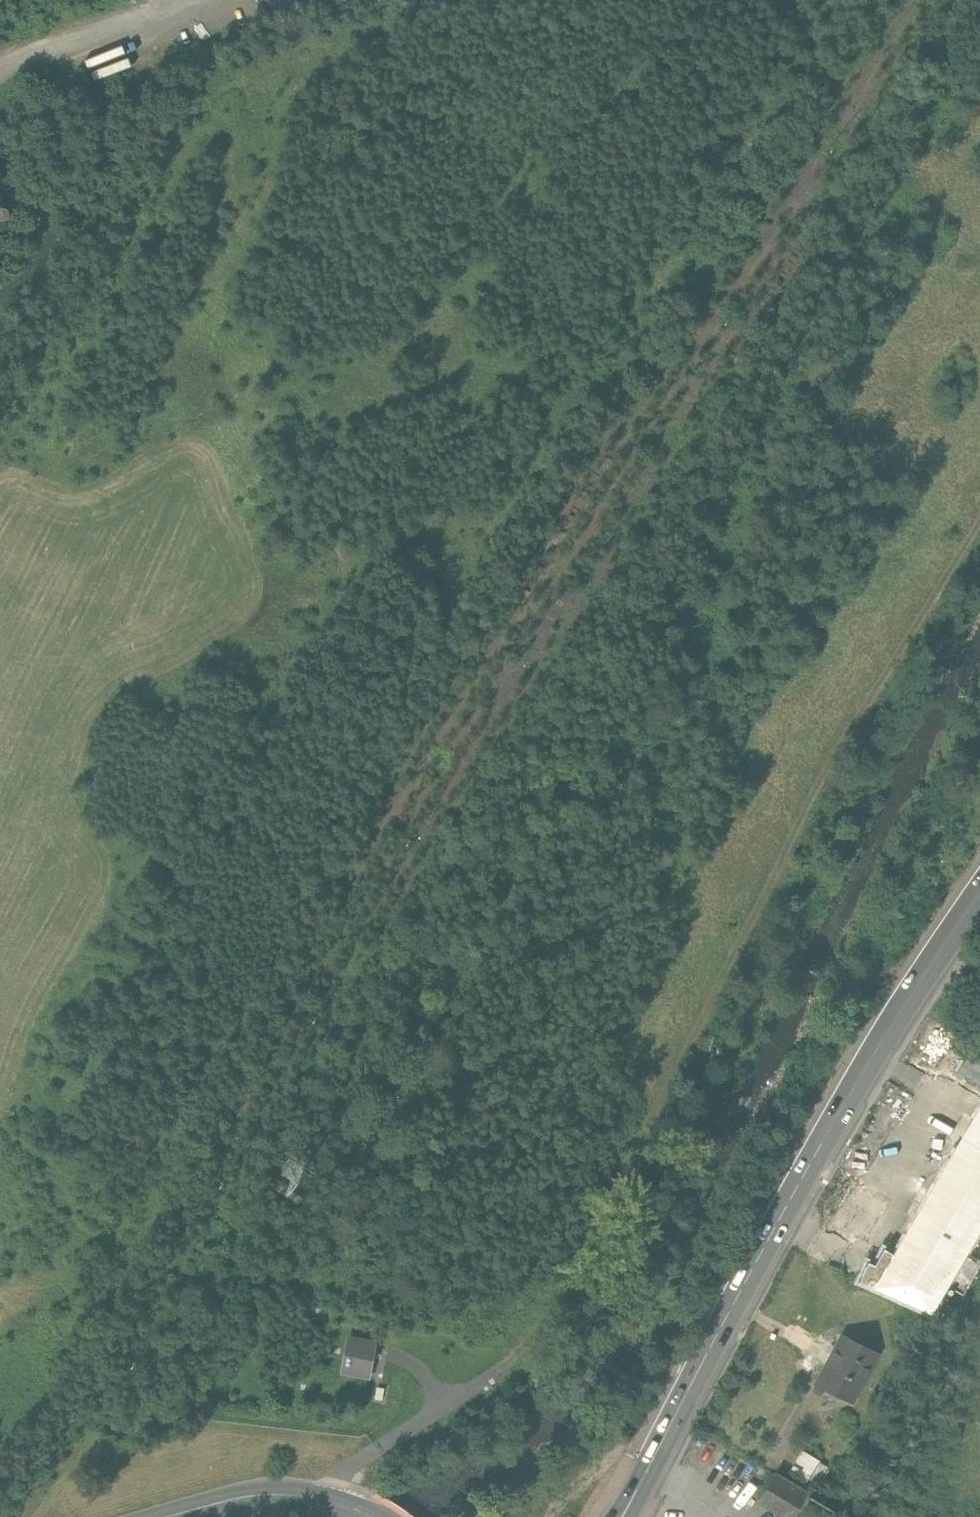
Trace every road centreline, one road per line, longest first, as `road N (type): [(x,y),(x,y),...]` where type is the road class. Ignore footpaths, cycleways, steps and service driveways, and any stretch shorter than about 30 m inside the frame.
road 1 (primary): [(617,1516),(646,1481),(714,1339),(979,890)]
road 2 (secondary): [(384,1516),(309,1489),(249,1493),(161,1516)]

